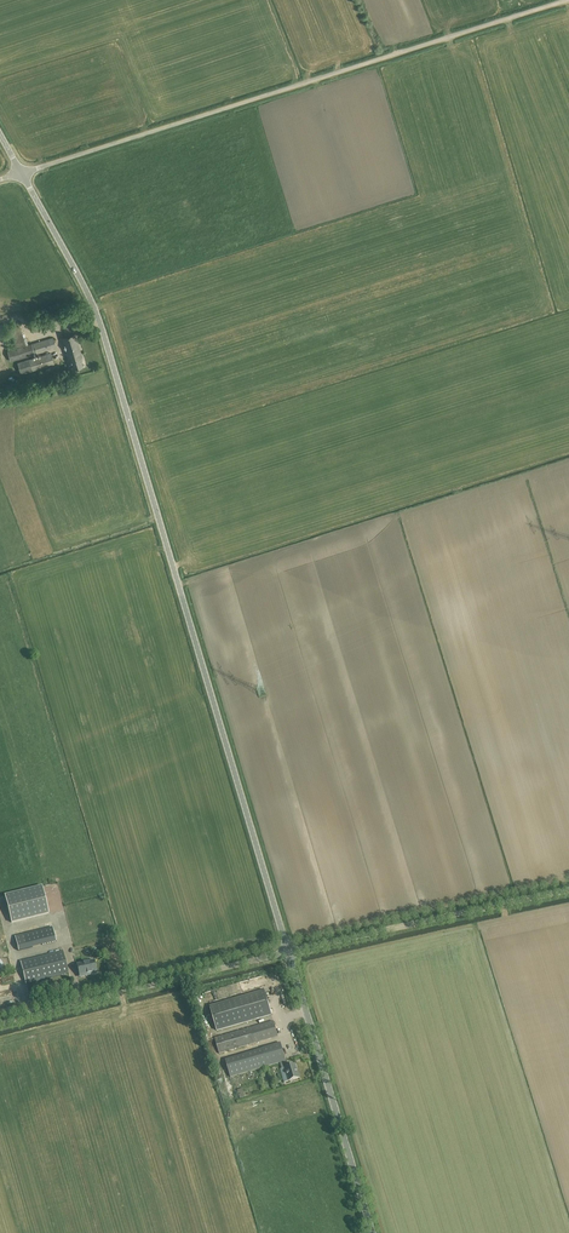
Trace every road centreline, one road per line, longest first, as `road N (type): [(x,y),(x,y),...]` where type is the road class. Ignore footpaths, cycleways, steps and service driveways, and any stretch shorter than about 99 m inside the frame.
road 1 (tertiary): [(288,951),(94,301),(22,173)]
road 2 (unclassified): [(22,173),(568,0)]
road 3 (unclassified): [(0,1024),(288,951)]
road 4 (tertiary): [(372,1232),(288,951)]
road 5 (unclassified): [(288,951),(568,889)]

